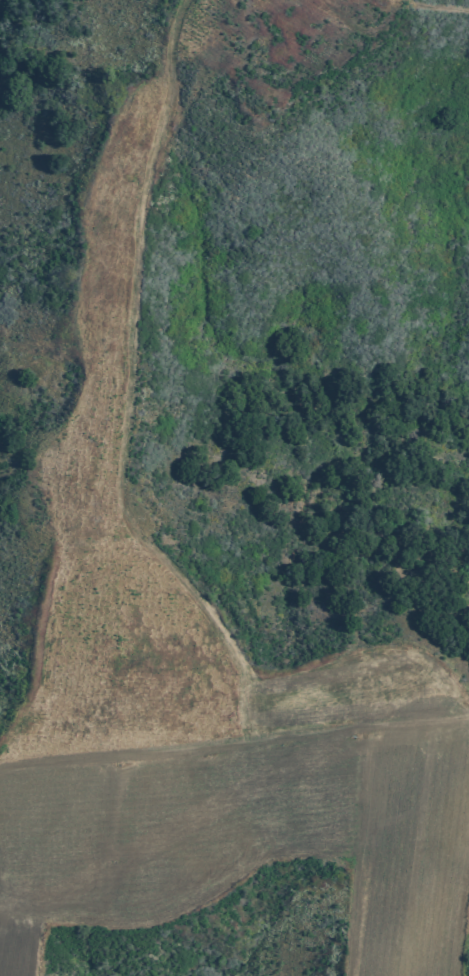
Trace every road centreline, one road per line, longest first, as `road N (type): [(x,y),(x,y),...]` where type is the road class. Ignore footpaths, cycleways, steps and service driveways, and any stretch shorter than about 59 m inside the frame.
road 1 (track): [(258,737),(241,665),(208,613),(126,530),(104,472),(125,205),(169,87),(171,42),(186,0)]
road 2 (track): [(468,713),(0,767)]

